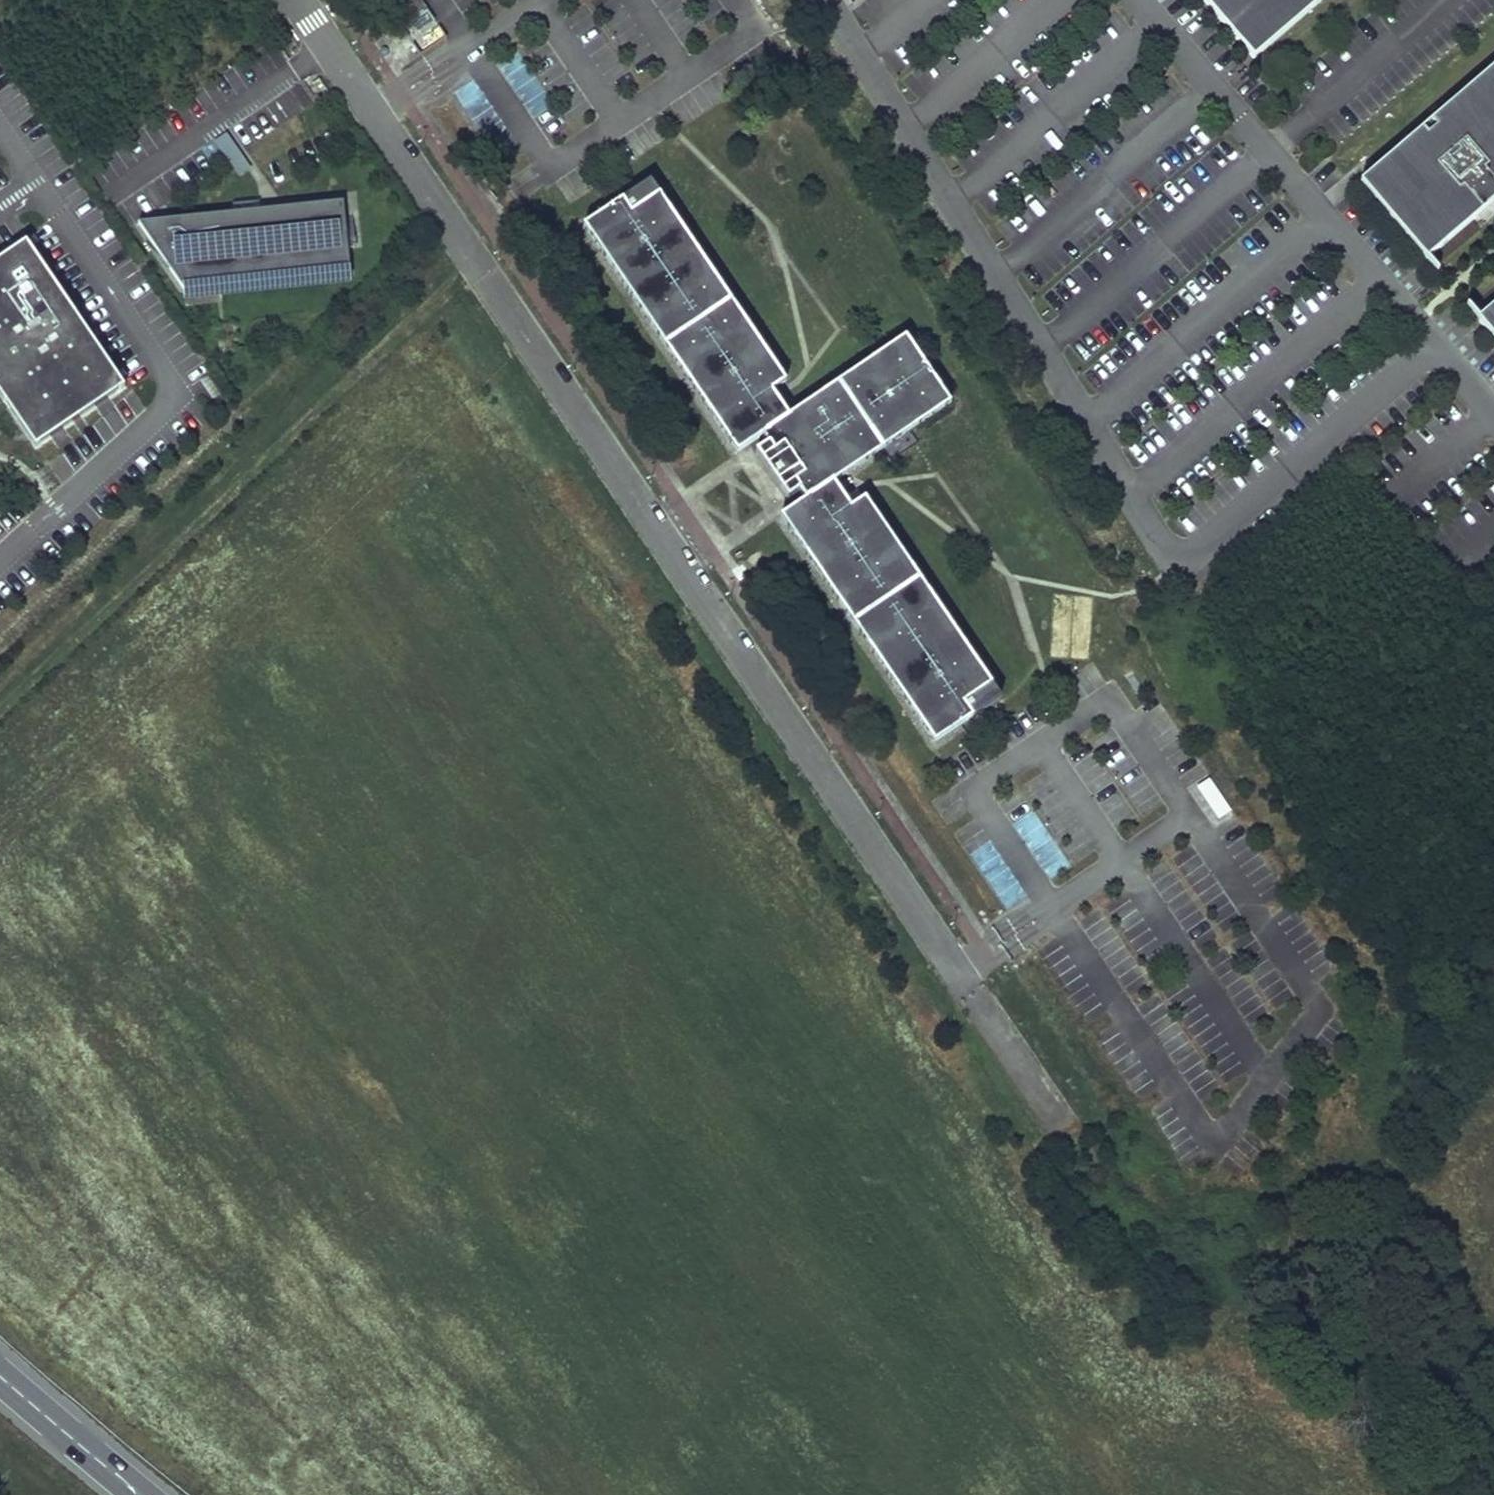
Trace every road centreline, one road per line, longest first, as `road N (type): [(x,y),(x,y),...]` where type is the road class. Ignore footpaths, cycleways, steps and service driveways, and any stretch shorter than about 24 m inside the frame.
road 1 (unclassified): [(300,0),(1057,1129)]
road 2 (primary): [(150,1494),(0,1365)]

